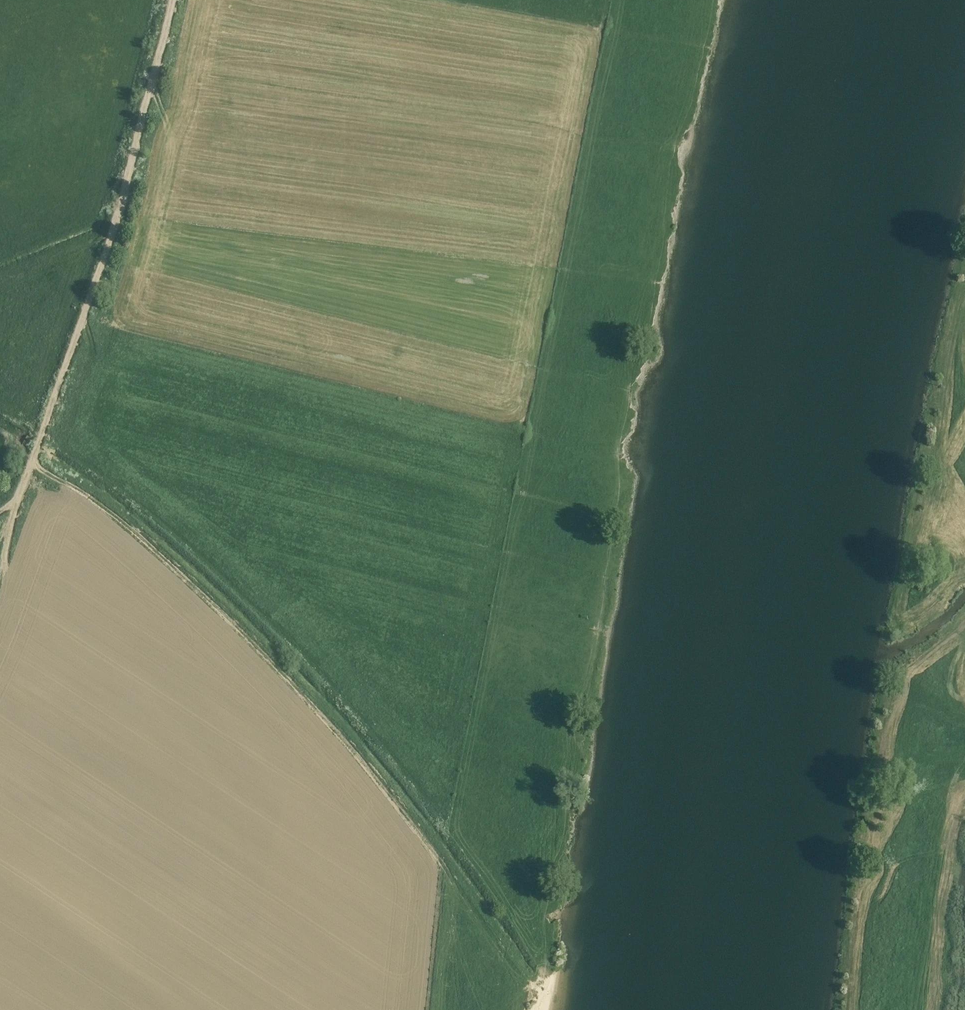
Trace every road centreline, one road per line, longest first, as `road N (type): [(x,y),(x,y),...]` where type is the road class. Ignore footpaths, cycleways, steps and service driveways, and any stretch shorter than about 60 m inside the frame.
road 1 (track): [(175,0),(127,193),(15,508),(2,568)]

